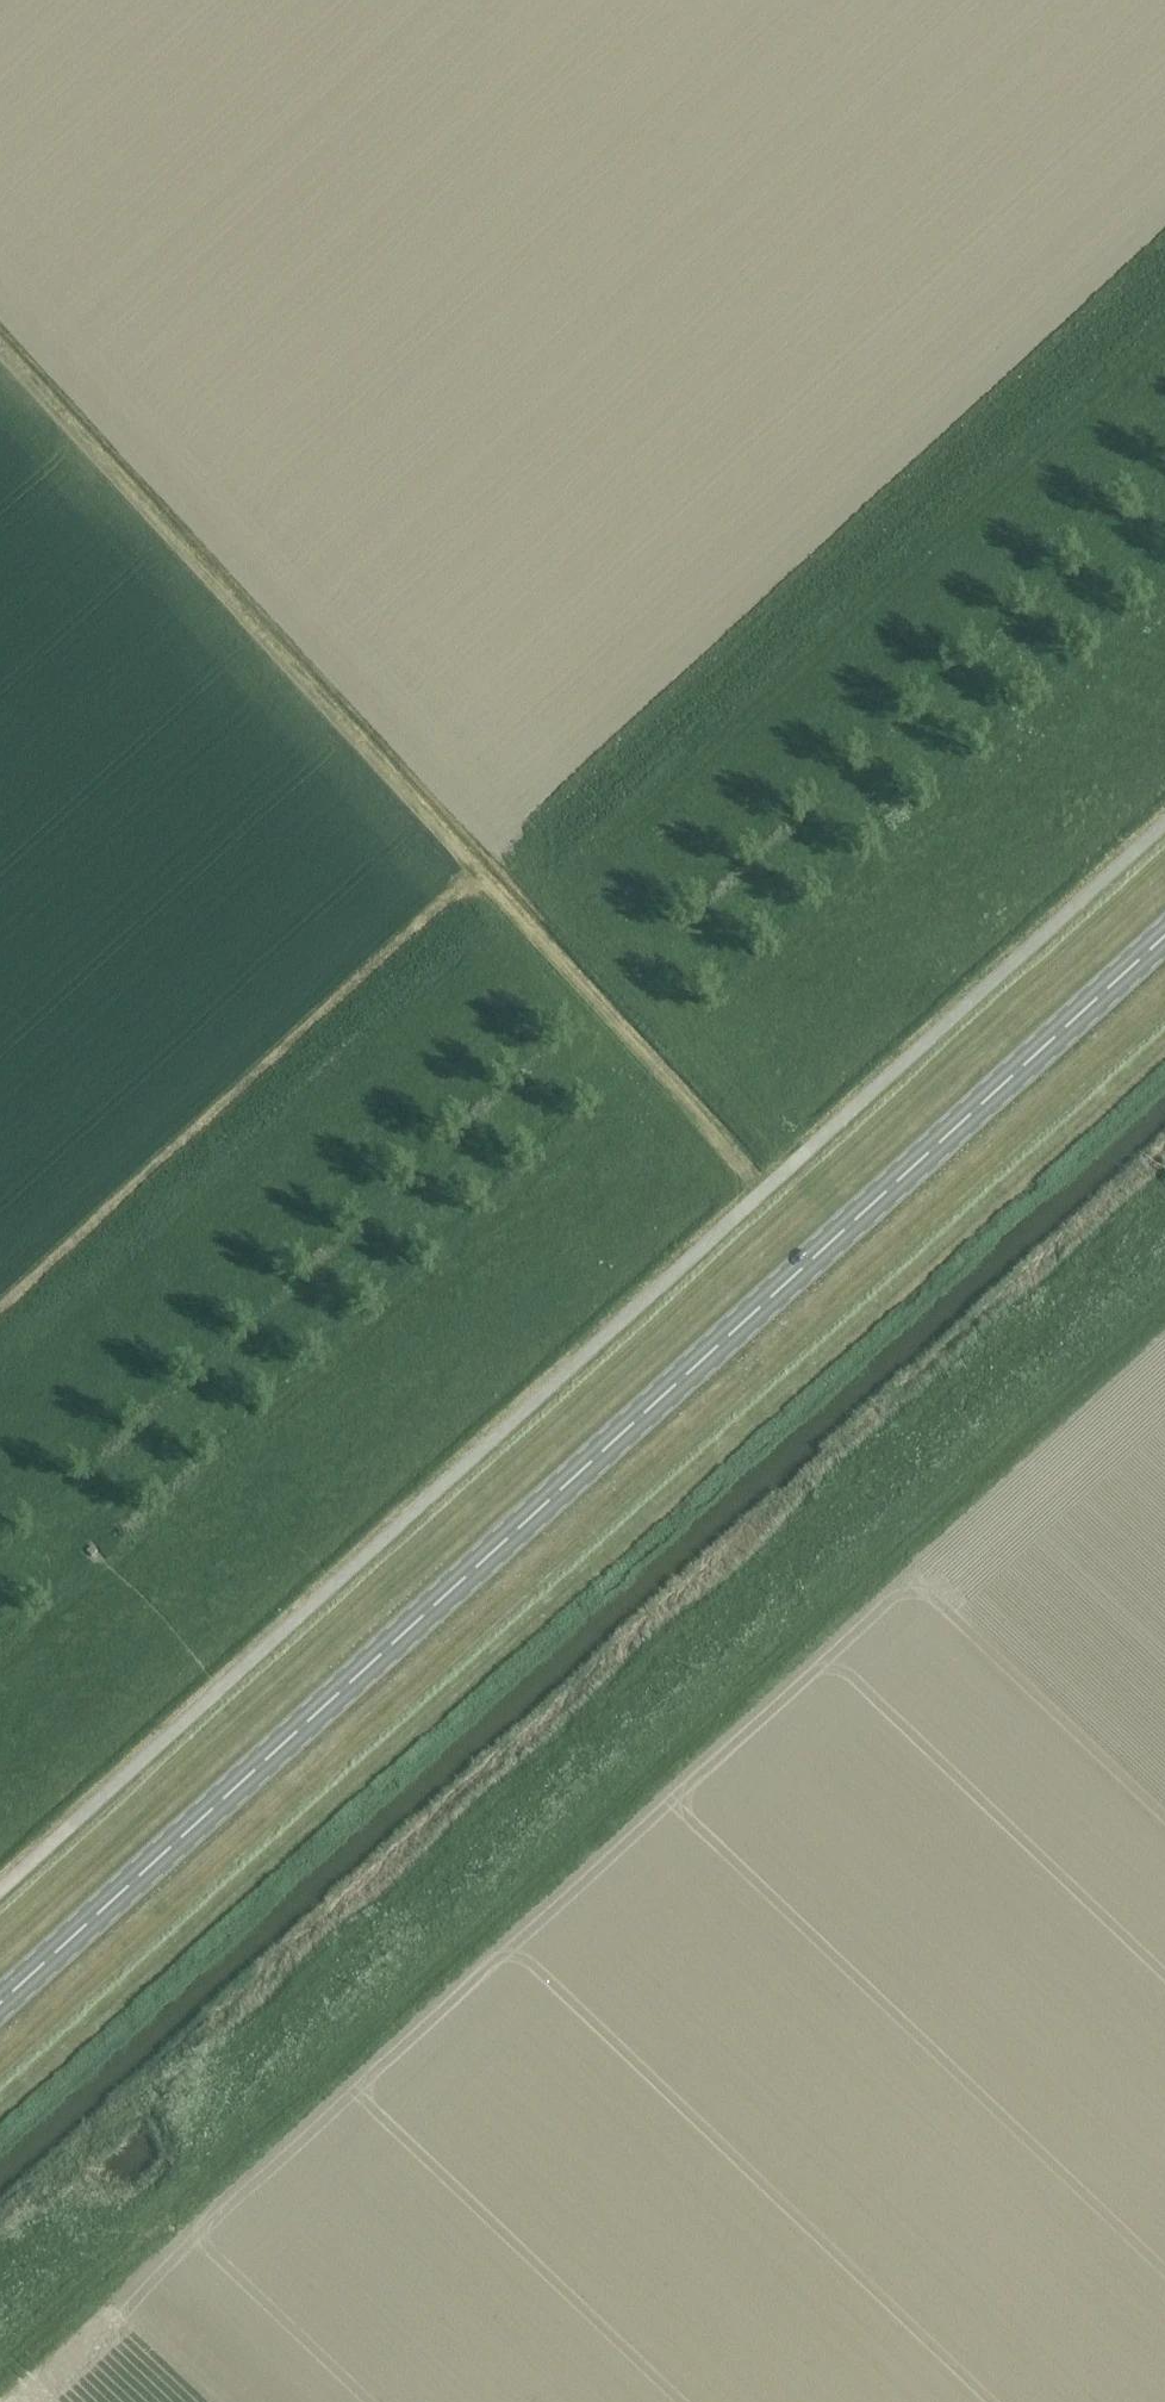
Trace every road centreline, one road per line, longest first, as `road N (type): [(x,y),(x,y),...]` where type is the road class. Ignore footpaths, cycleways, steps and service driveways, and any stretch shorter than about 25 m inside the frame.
road 1 (secondary): [(0,2002),(1164,935)]

